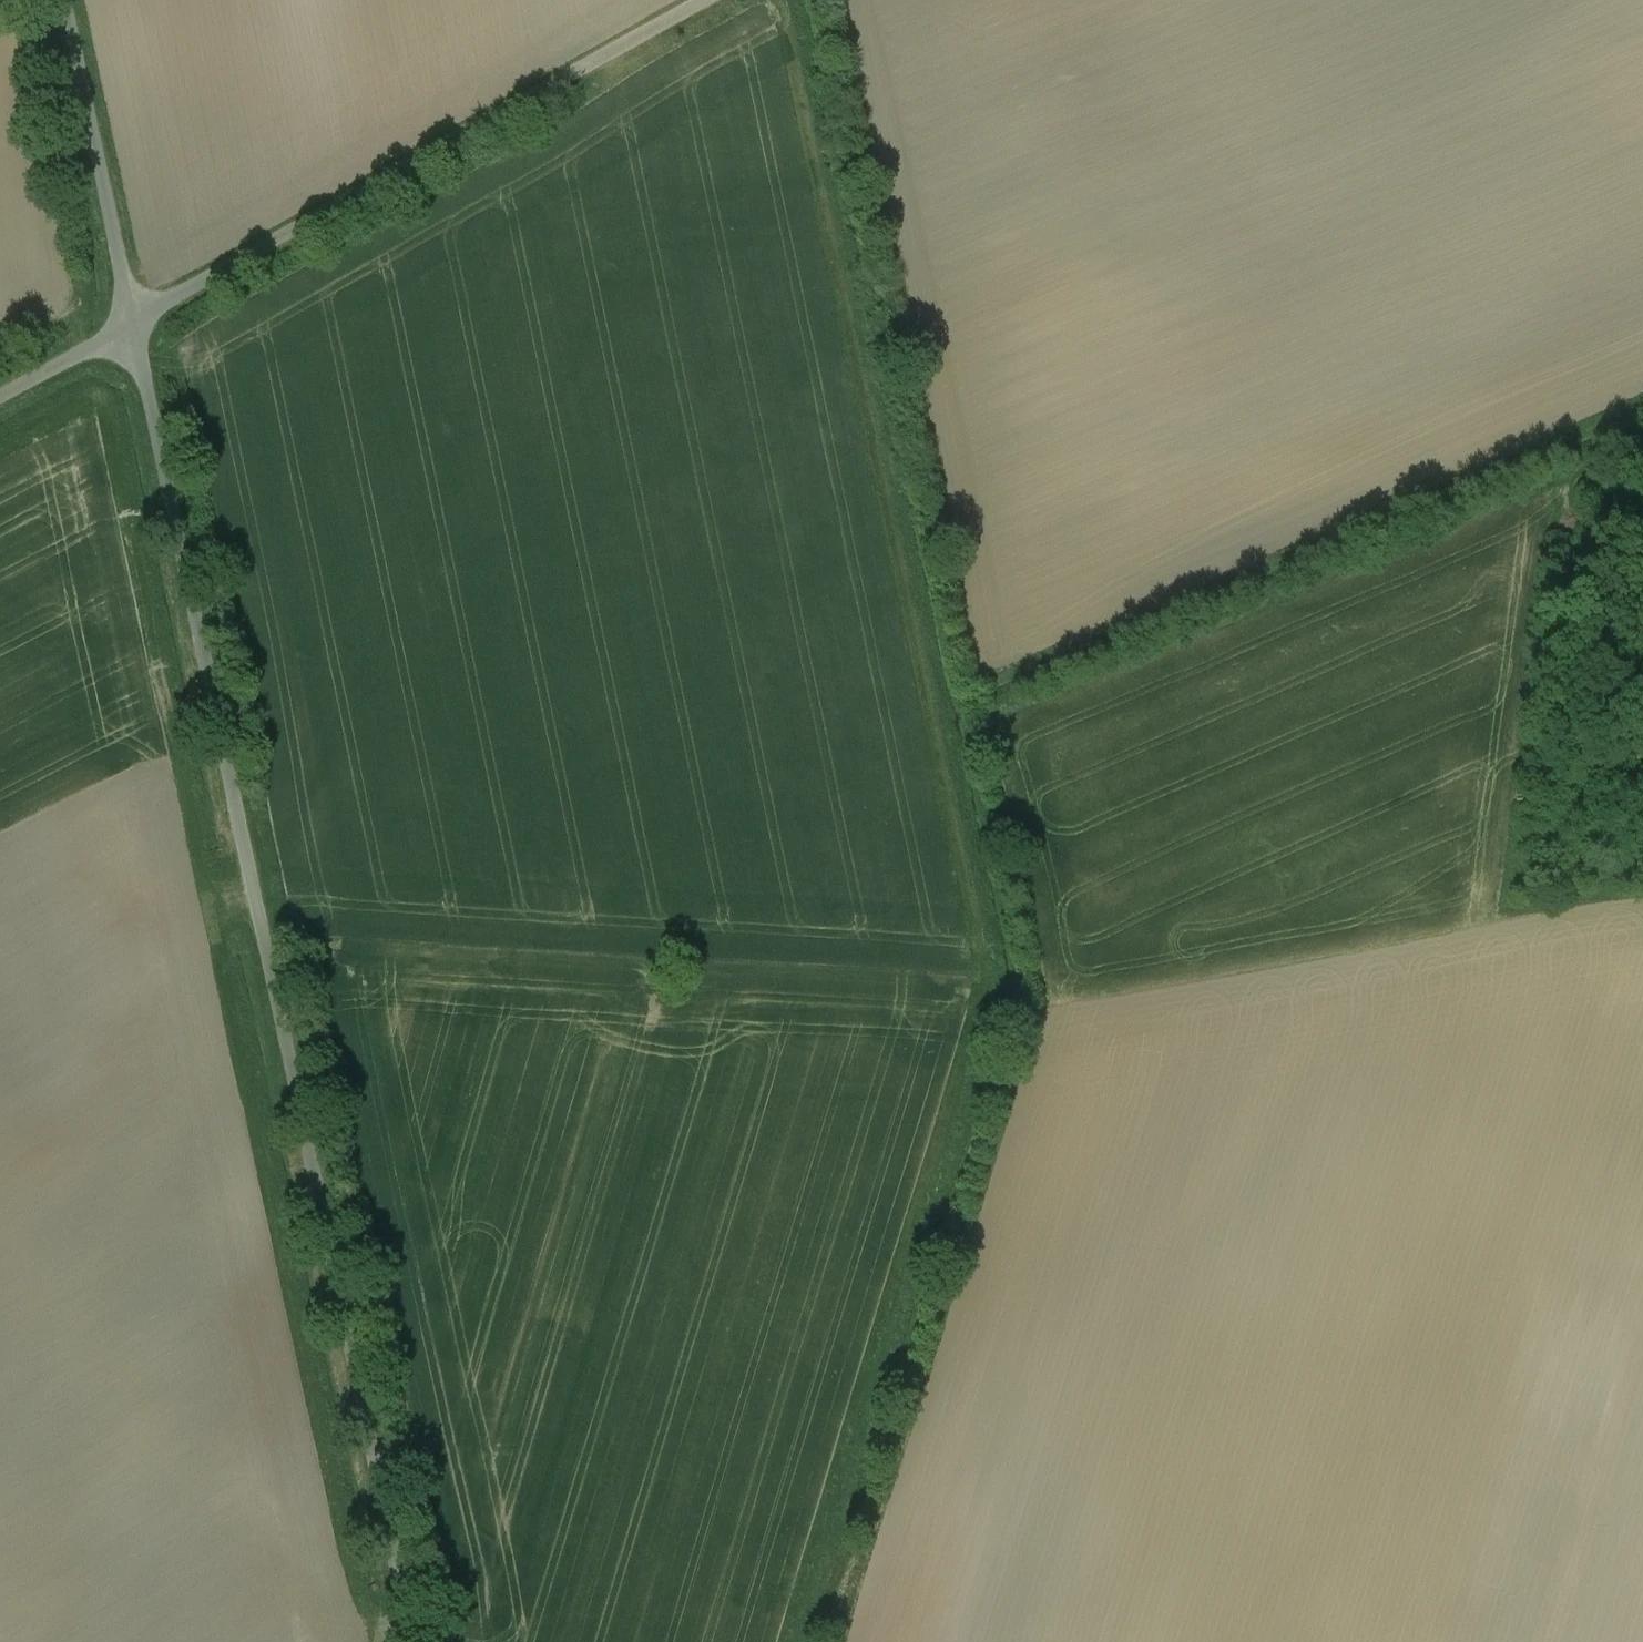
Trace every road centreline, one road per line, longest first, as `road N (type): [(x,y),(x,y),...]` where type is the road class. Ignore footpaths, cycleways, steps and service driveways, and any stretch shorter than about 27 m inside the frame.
road 1 (unclassified): [(135,324),(211,648),(398,1554),(404,1615),(397,1641)]
road 2 (unclassified): [(135,324),(703,0)]
road 3 (unclassified): [(68,0),(135,324)]
road 4 (unclassified): [(0,398),(135,324)]

